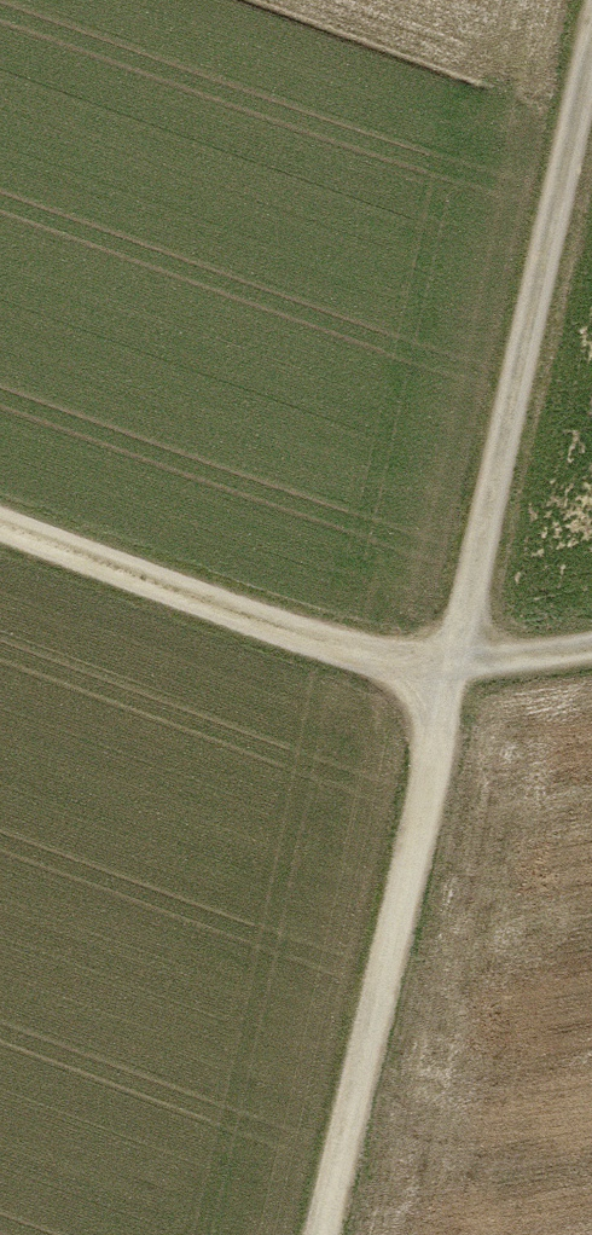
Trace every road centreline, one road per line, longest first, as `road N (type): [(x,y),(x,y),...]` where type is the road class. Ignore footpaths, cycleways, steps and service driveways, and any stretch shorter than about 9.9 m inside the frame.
road 1 (track): [(306,1234),(591,0)]
road 2 (track): [(0,514),(433,674),(591,644)]

